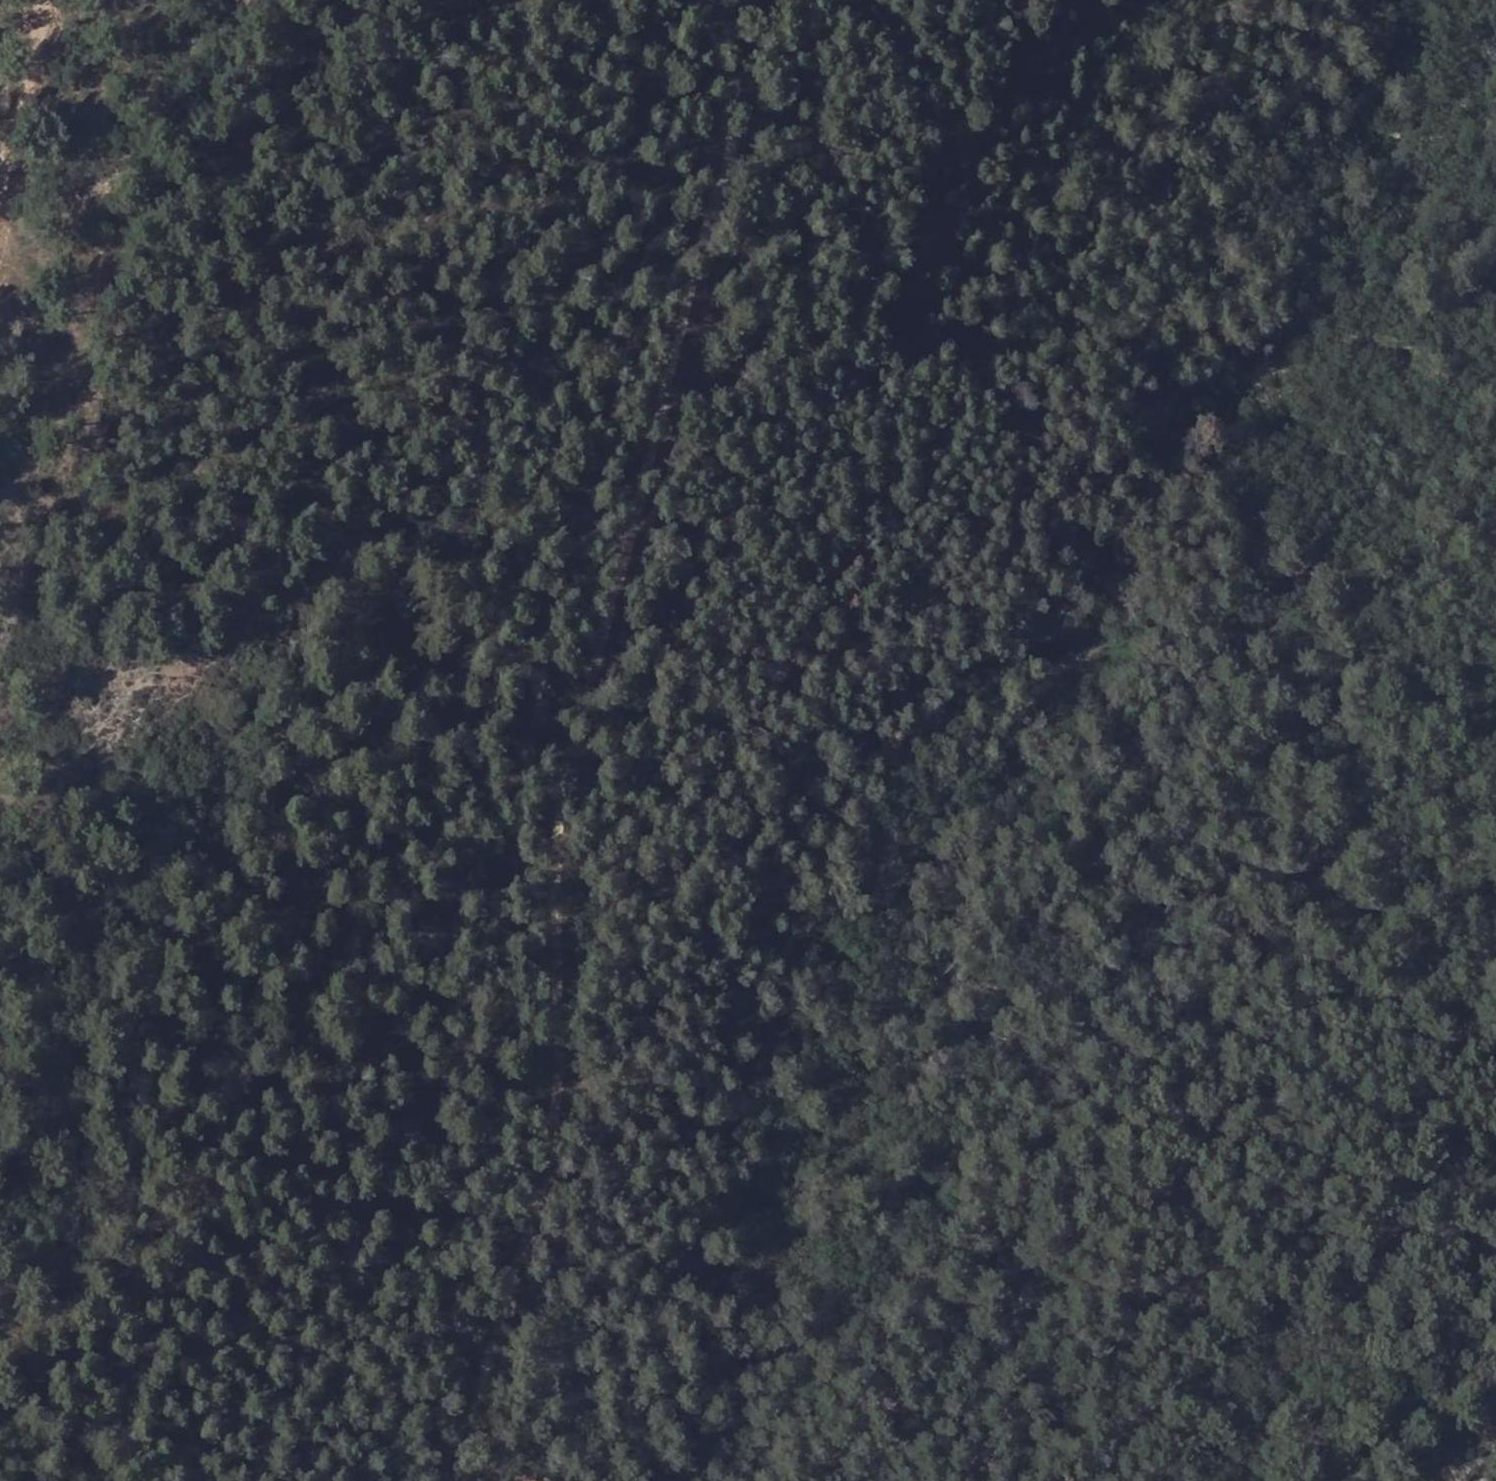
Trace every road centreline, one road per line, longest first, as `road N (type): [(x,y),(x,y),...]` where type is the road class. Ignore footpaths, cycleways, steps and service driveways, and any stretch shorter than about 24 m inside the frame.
road 1 (track): [(481,1480),(486,1363),(560,1191),(579,1118),(579,1081),(549,969),(552,895),(577,744),(736,99),(735,61),(705,0)]
road 2 (track): [(0,155),(48,0)]

